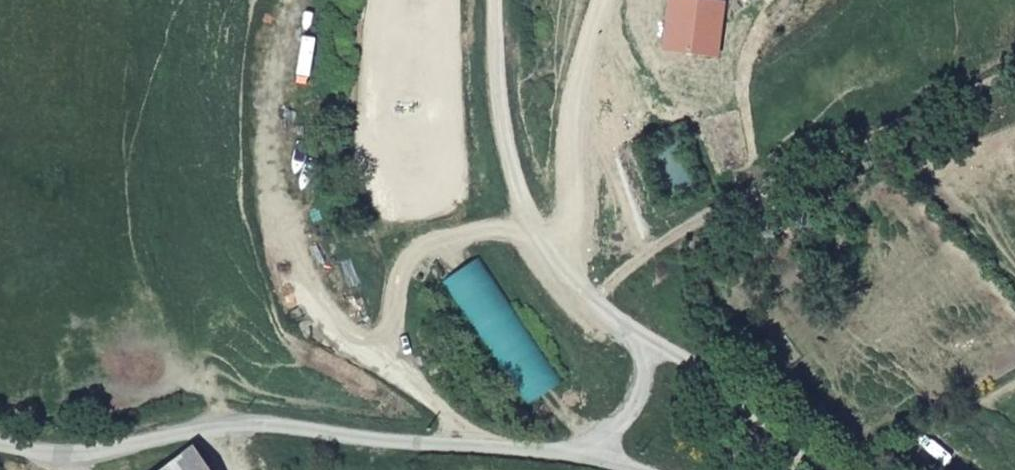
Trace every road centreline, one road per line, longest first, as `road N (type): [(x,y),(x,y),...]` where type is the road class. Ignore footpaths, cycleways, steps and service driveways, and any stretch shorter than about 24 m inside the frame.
road 1 (unclassified): [(0,445),(100,453),(240,424),(596,460)]
road 2 (unclassified): [(492,0),(501,135),(519,216),(563,281),(642,341)]
road 3 (unclassified): [(642,341),(689,367),(822,469)]
road 4 (unclassified): [(596,460),(640,394),(642,341)]

